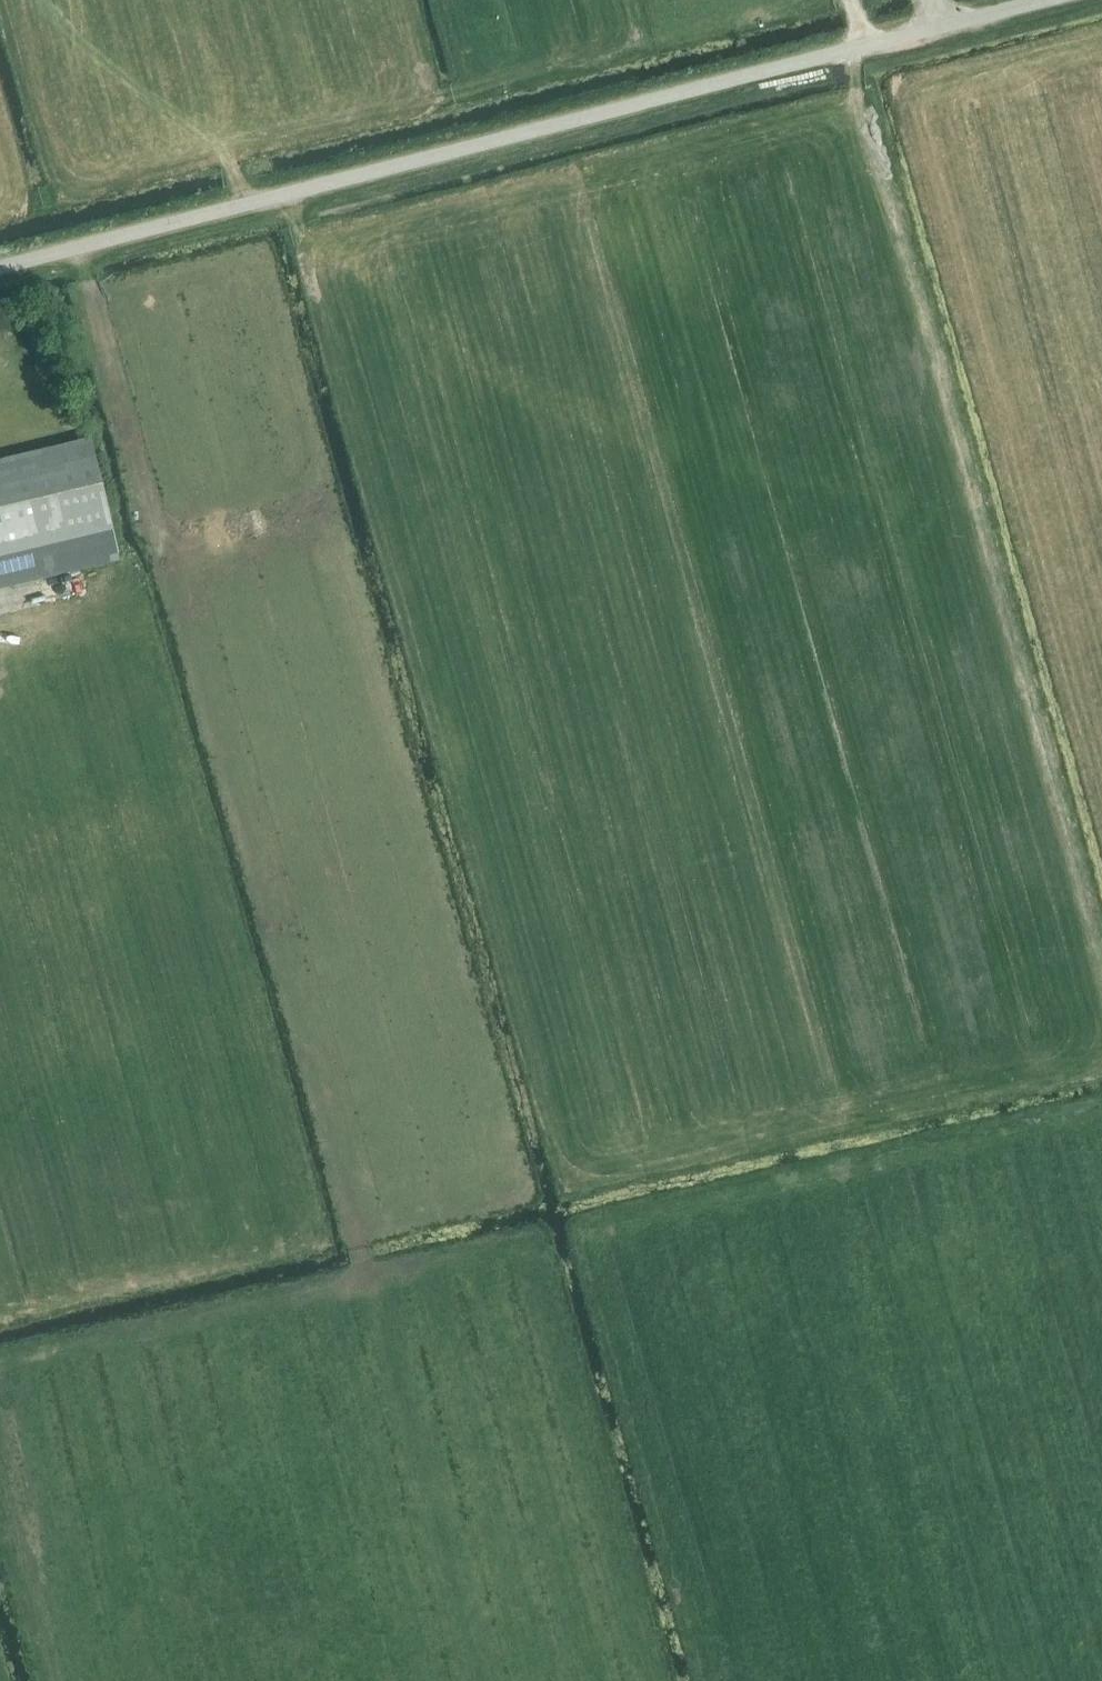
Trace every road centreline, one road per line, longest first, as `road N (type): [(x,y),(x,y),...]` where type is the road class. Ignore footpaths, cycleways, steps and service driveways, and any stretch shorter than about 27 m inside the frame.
road 1 (unclassified): [(1048,0),(0,268)]

